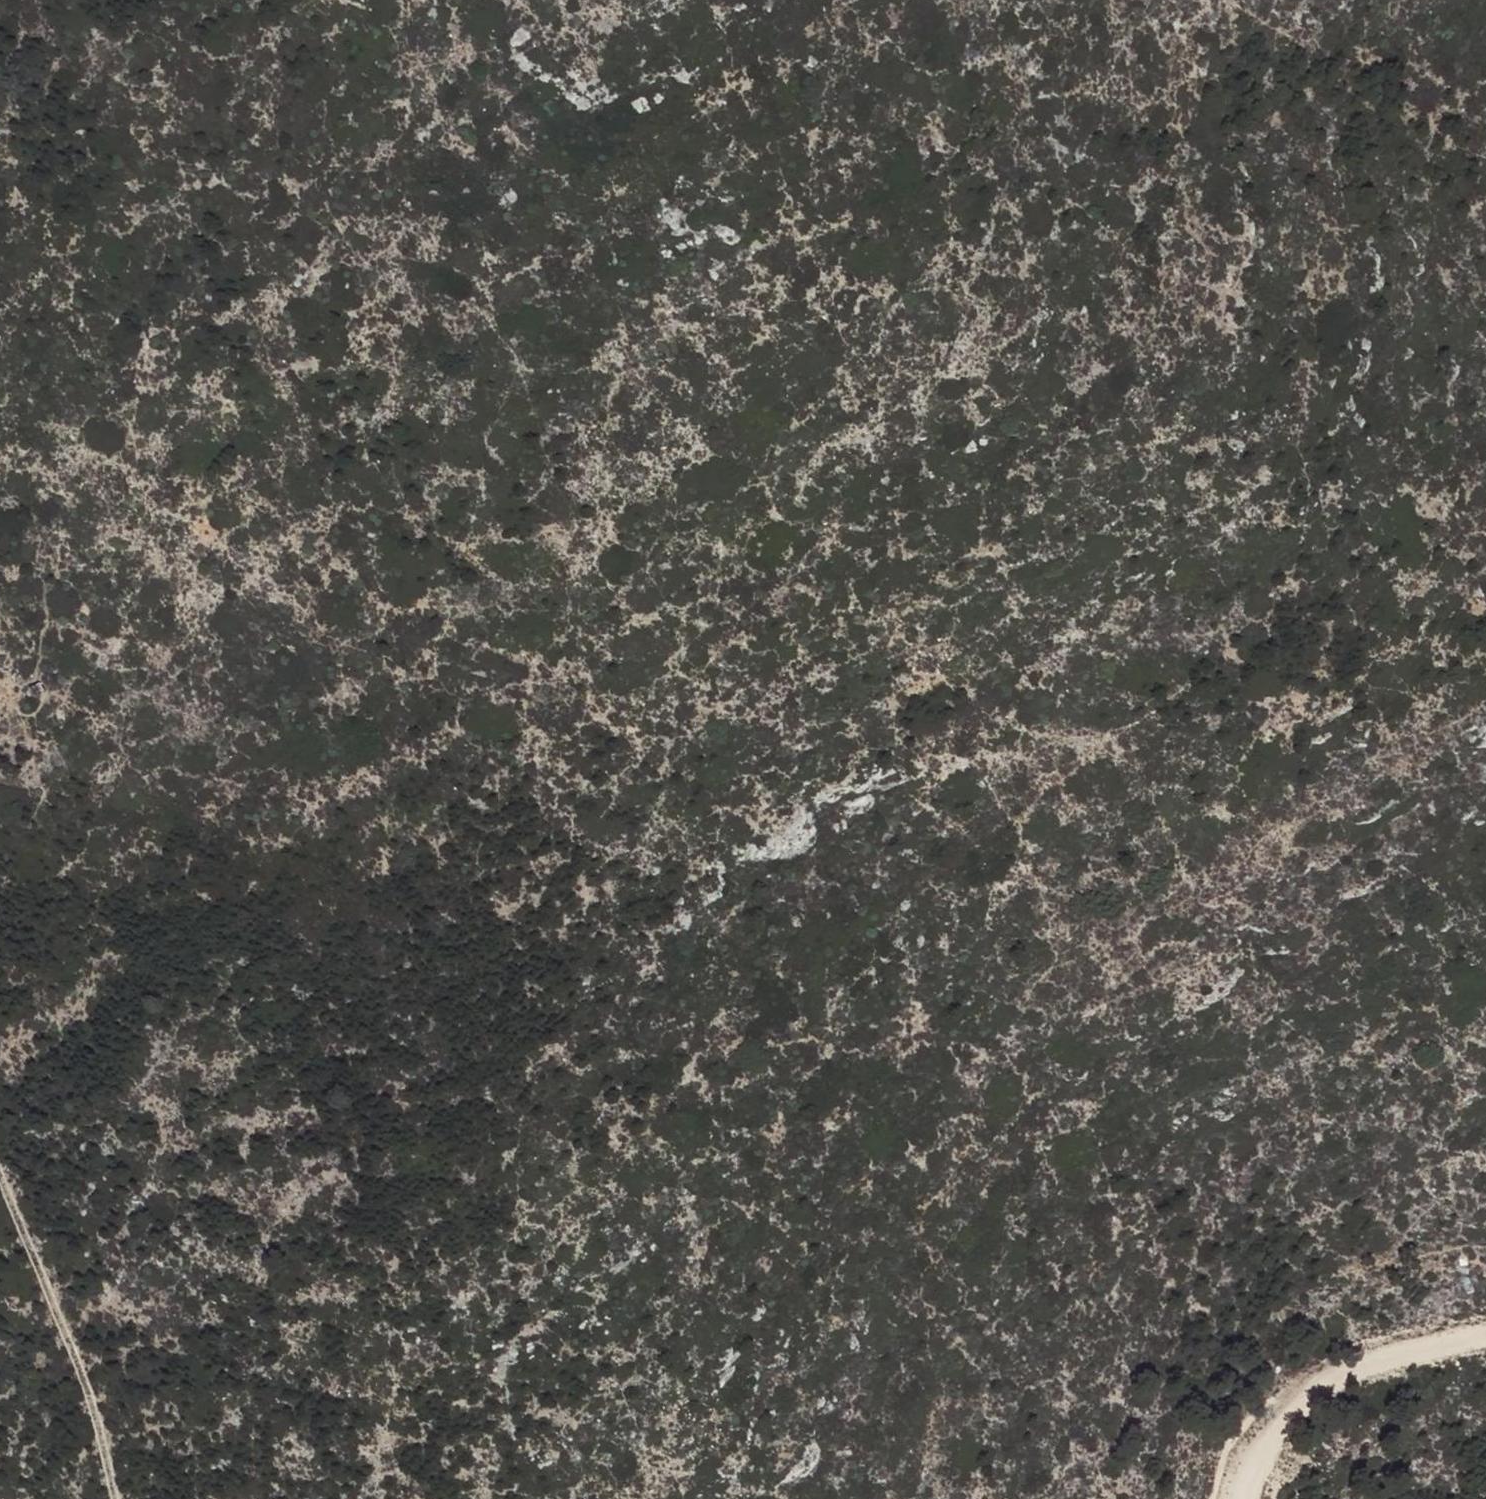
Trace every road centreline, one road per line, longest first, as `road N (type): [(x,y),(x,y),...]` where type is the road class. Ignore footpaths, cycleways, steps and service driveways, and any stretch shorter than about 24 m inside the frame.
road 1 (track): [(115,1498),(78,1364),(0,1173)]
road 2 (track): [(1239,1498),(1244,1470),(1285,1413),(1346,1374),(1485,1339)]

